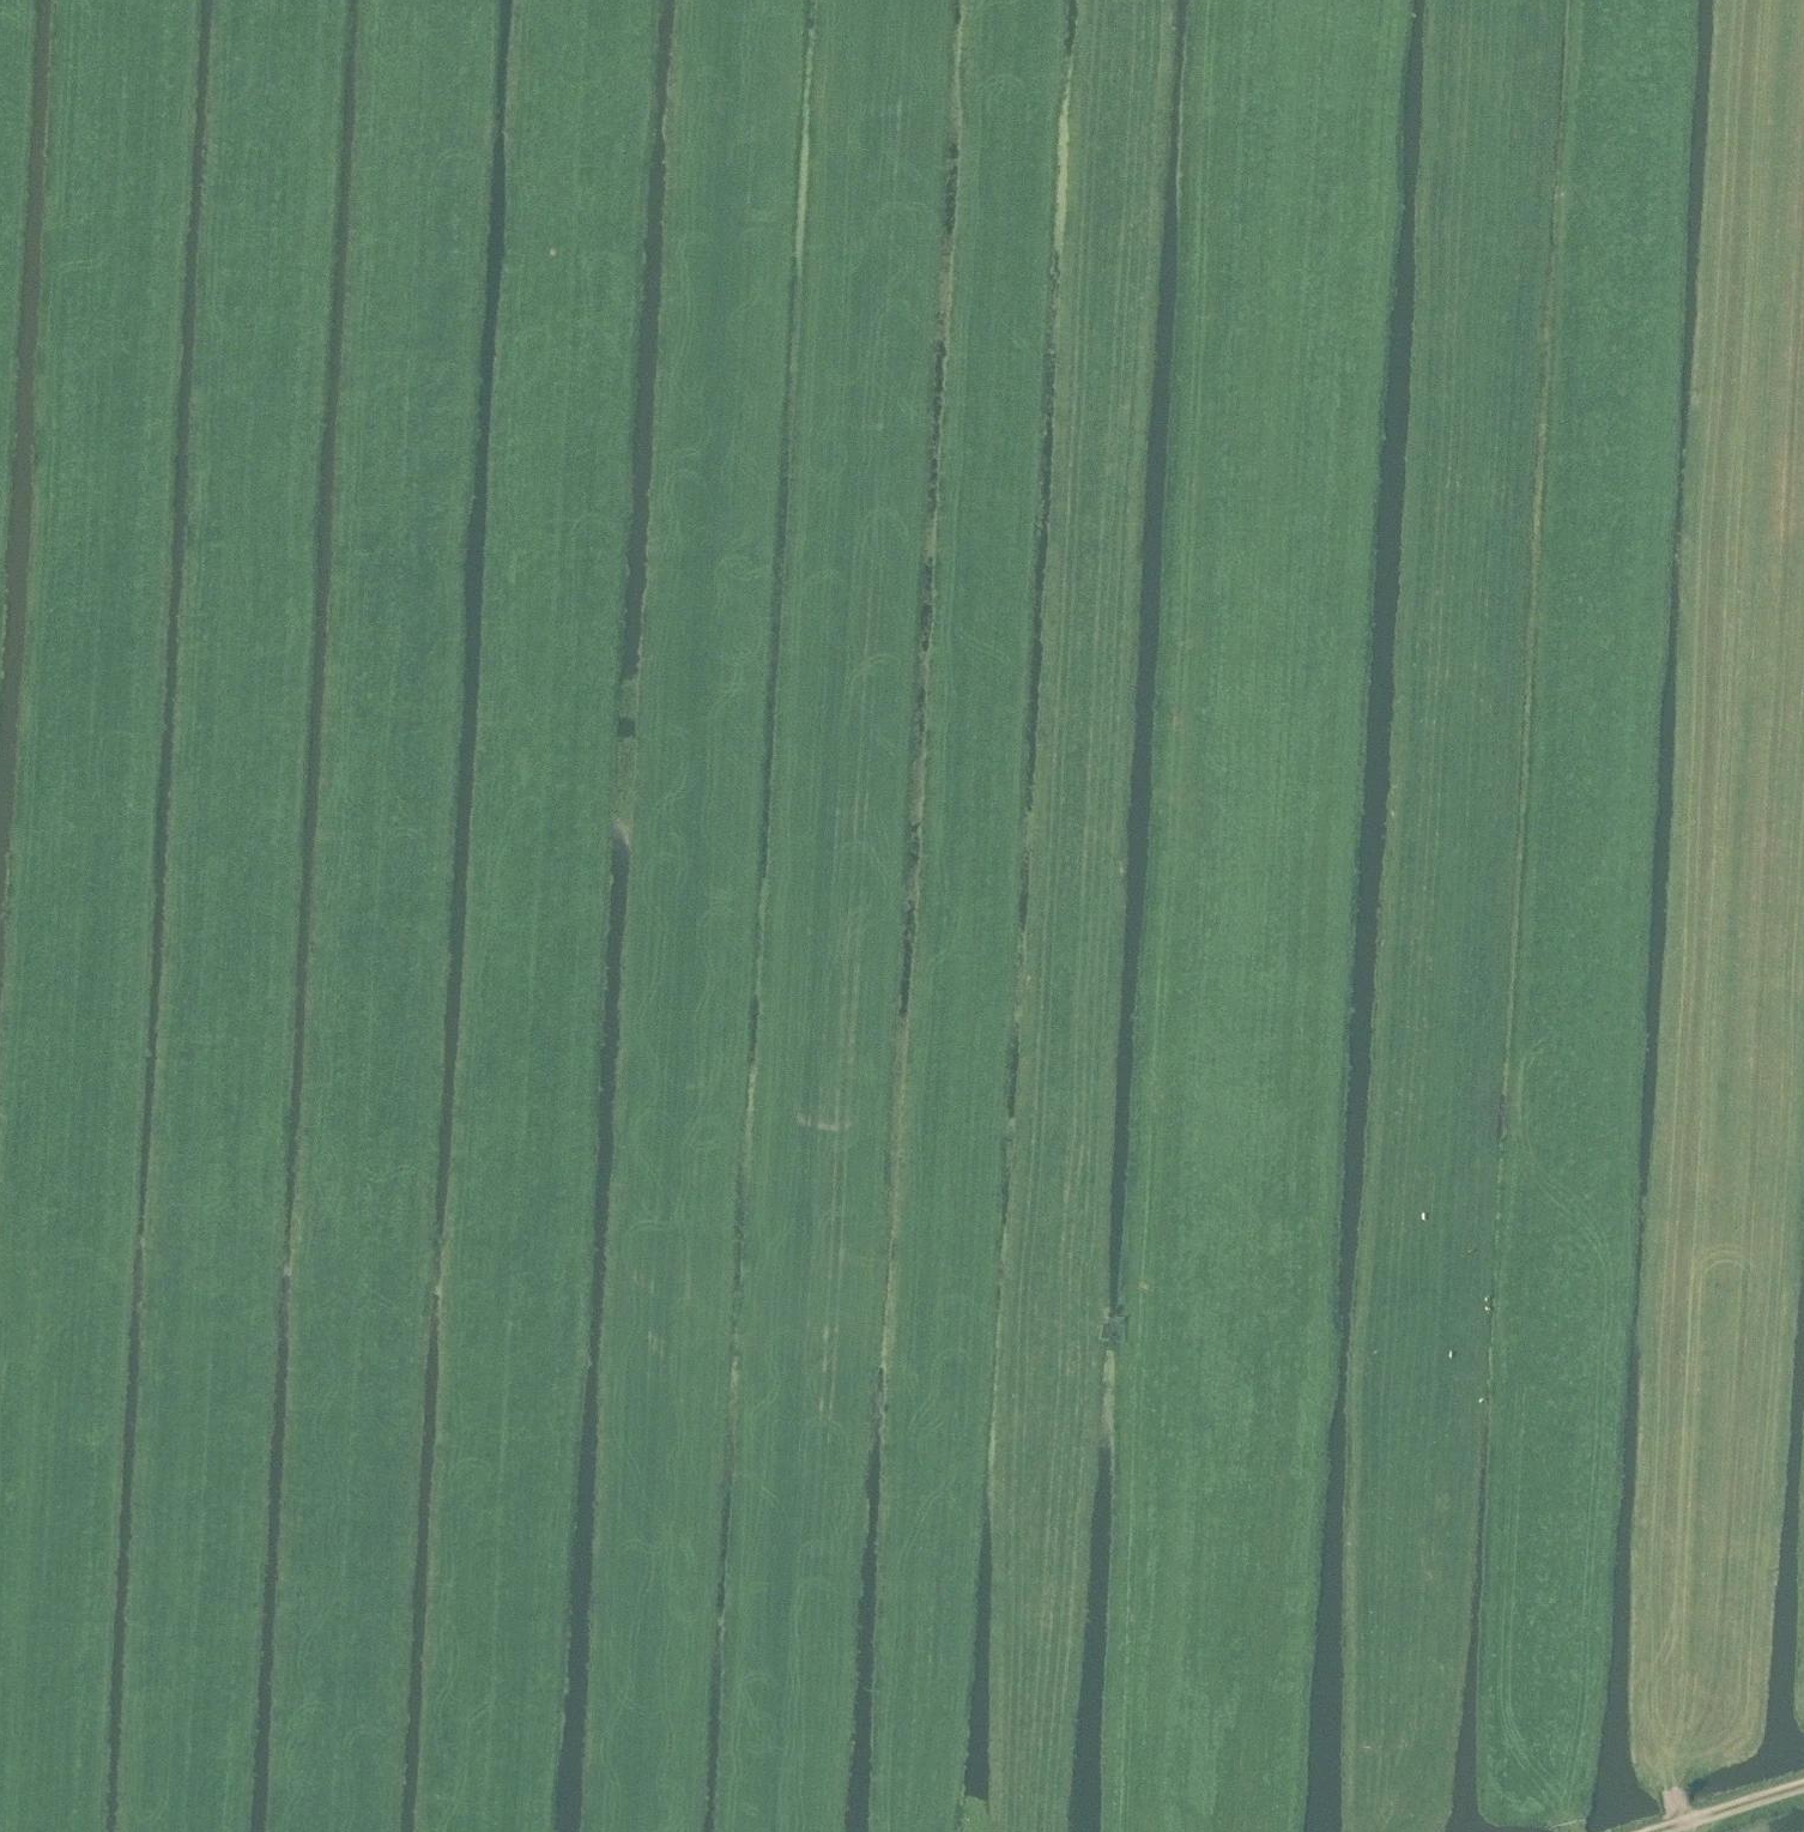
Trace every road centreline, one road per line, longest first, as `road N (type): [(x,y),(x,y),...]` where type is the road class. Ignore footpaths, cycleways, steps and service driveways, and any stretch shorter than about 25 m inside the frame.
road 1 (track): [(1627,1831),(1803,1779)]
road 2 (track): [(1387,1684),(1363,1831)]

